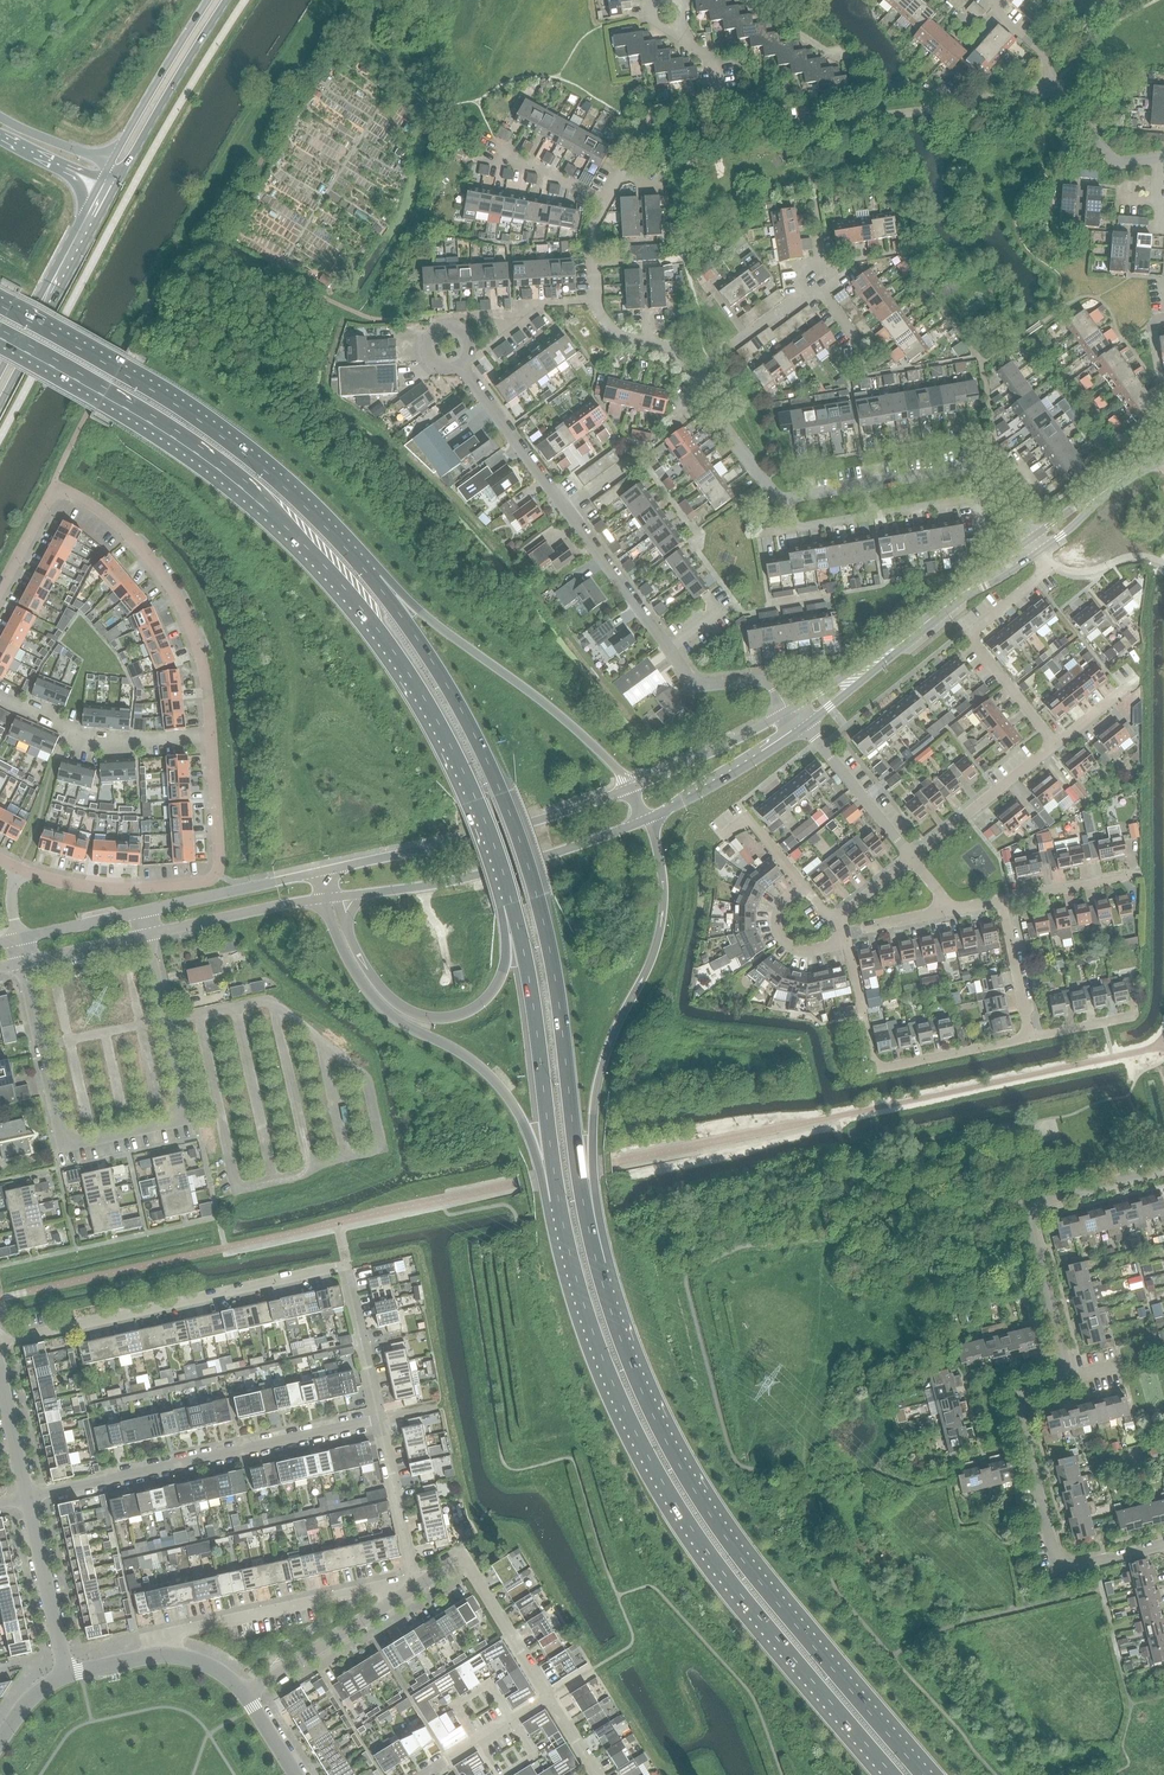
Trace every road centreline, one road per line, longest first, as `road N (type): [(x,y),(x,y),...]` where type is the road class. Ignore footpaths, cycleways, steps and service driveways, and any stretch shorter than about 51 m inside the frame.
road 1 (trunk): [(0,339),(198,455),(329,570),(395,654),(453,750),(511,904)]
road 2 (trunk): [(597,1265),(550,952),(522,842),(470,725),(372,580)]
road 3 (trunk): [(560,1204),(608,1376),(691,1529),(895,1774)]
road 4 (trunk): [(926,1774),(707,1512),(664,1435),(597,1265)]
road 5 (residential): [(947,913),(1001,901),(1029,1037),(873,1069),(844,935),(832,923),(912,859)]
road 6 (residential): [(791,709),(760,678),(692,682),(463,369)]
road 7 (trunk): [(372,580),(293,493),(228,439),(0,306)]
road 8 (trunk): [(597,1265),(597,1097),(663,917),(665,886),(647,820)]
road 9 (residential): [(912,859),(1055,744),(973,642),(973,631),(1048,566),(1032,546)]
road 10 (residential): [(212,740),(192,630),(153,561),(114,521),(55,487),(0,594)]
road 11 (residential): [(1032,546),(986,473),(970,468),(775,496),(713,411)]
road 12 (trunk): [(323,899),(370,994),(460,1053),(510,1105),(560,1204)]
road 13 (residential): [(26,1498),(377,1418)]
road 14 (residential): [(719,102),(751,99),(808,126),(939,107),(965,85),(985,99),(1053,87)]
road 15 (residential): [(0,1342),(344,1267)]
road 16 (residential): [(1066,1378),(1022,1391),(1015,1400),(1059,1564),(1073,1569),(1163,1544)]
road 17 (trunk): [(630,790),(555,712),(372,580)]
road 18 (residential): [(21,870),(90,886),(214,877),(212,740)]
road 19 (tertiary): [(337,897),(465,880),(647,820)]
road 20 (trunk): [(511,904),(494,986),(475,1008),(444,1018),(419,1016),(381,988),(354,947),(337,897)]
road 21 (tertiary): [(630,790),(545,821),(323,871)]
road 22 (tertiary): [(323,871),(18,940)]
road 23 (residential): [(1066,1378),(1031,1210),(1163,1171)]
road 24 (tertiary): [(23,963),(323,899)]
road 25 (trunk): [(511,904),(560,1204)]
road 26 (residential): [(162,1656),(174,1631),(388,1583),(415,1585)]
road 27 (primary): [(0,405),(117,184)]
road 28 (residential): [(212,740),(90,744),(0,692)]
road 29 (secondary): [(117,184),(227,0)]
road 30 (residential): [(549,1697),(462,1563),(415,1585)]
road 31 (primary): [(97,187),(0,370)]
road 32 (residential): [(415,1585),(243,1694)]
road 33 (secondary): [(208,0),(110,163)]
road 34 (tertiary): [(647,820),(803,724)]
road 35 (tertiary): [(65,1676),(26,1498)]
road 36 (tertiary): [(888,655),(1032,546)]
road 37 (tertiary): [(791,709),(630,790)]
road 38 (residential): [(803,724),(912,859)]
road 39 (residential): [(415,1585),(377,1418)]
road 40 (residential): [(690,376),(818,283)]
road 41 (tertiary): [(1032,546),(1163,459)]
road 42 (residential): [(377,1418),(344,1267)]
road 43 (residential): [(422,1774),(549,1697)]
road 44 (residential): [(620,172),(652,112),(719,102)]
road 45 (residential): [(605,202),(498,145)]

